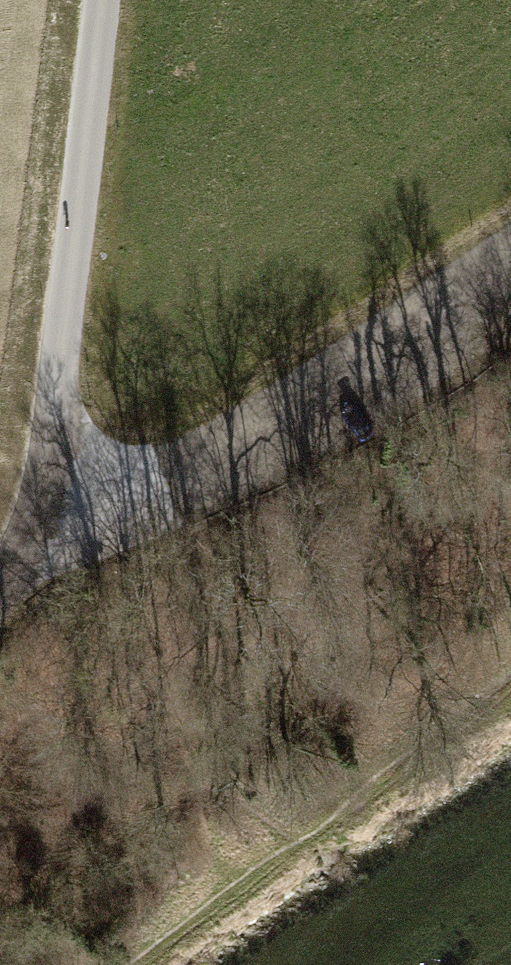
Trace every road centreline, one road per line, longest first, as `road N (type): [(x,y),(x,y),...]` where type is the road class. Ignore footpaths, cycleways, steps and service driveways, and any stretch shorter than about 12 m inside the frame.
road 1 (unclassified): [(101,0),(57,418),(36,518),(0,586)]
road 2 (track): [(510,269),(309,413),(243,450),(36,518)]

